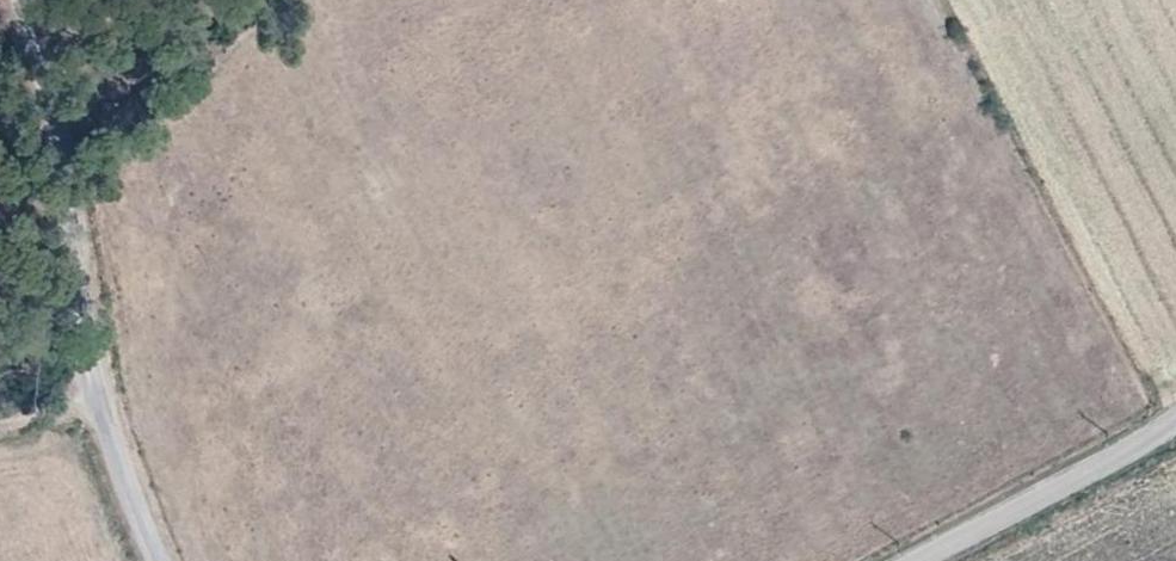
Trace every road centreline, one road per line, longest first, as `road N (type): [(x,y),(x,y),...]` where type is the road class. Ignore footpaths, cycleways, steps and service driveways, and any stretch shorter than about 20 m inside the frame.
road 1 (unclassified): [(172,560),(89,381),(66,197),(19,0)]
road 2 (tertiary): [(1175,428),(929,560)]

